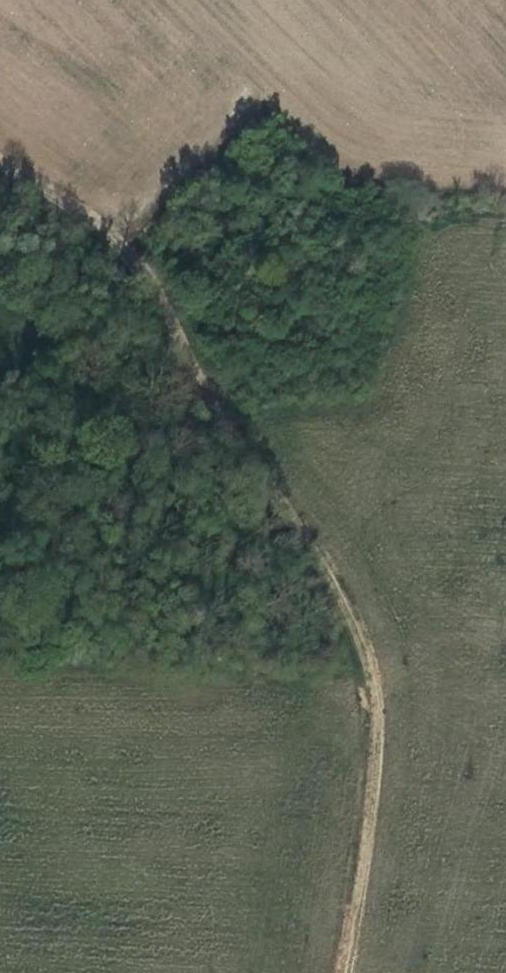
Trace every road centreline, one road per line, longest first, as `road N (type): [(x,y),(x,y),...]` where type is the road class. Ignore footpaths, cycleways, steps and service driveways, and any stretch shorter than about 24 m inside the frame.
road 1 (track): [(0,161),(119,241),(313,555),(368,660),(369,764),(338,972)]

